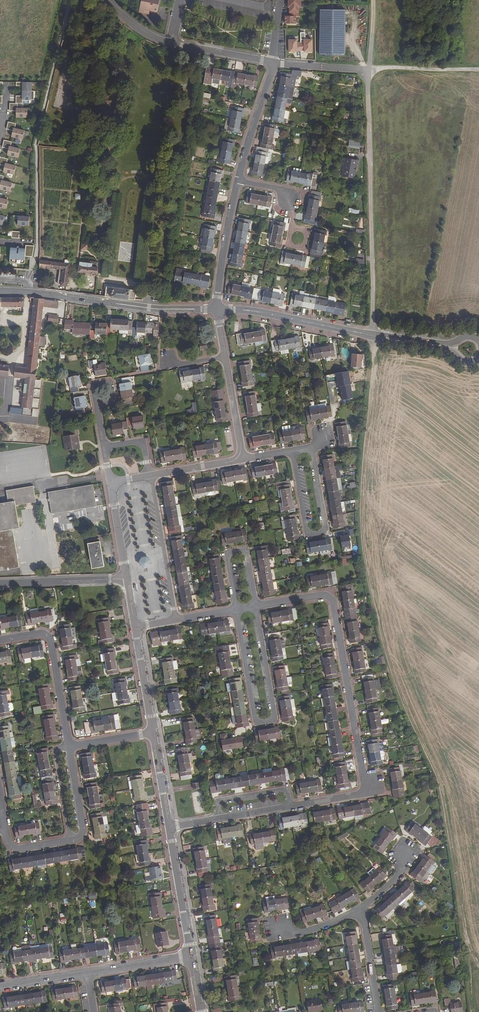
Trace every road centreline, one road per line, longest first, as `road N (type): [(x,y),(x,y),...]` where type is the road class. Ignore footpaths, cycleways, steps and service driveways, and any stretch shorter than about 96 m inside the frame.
road 1 (track): [(478,965),(465,934),(440,782),(396,684),(364,558),(362,491),(374,361),(369,69)]
road 2 (residential): [(365,792),(336,602),(321,594),(256,606)]
road 3 (residential): [(256,606),(276,720),(254,723),(235,609)]
road 4 (tertiary): [(218,309),(30,292)]
road 5 (residential): [(292,451),(307,533),(326,530),(312,448)]
road 6 (residential): [(69,747),(49,640),(39,634),(0,641)]
road 7 (tertiary): [(373,335),(218,309)]
road 8 (residential): [(176,620),(153,476)]
road 9 (residential): [(256,606),(246,549),(225,553),(235,609)]
road 10 (tertiary): [(169,828),(192,957)]
road 11 (residential): [(218,309),(238,180)]
road 12 (residential): [(0,583),(127,579)]
road 13 (residential): [(238,180),(275,63)]

